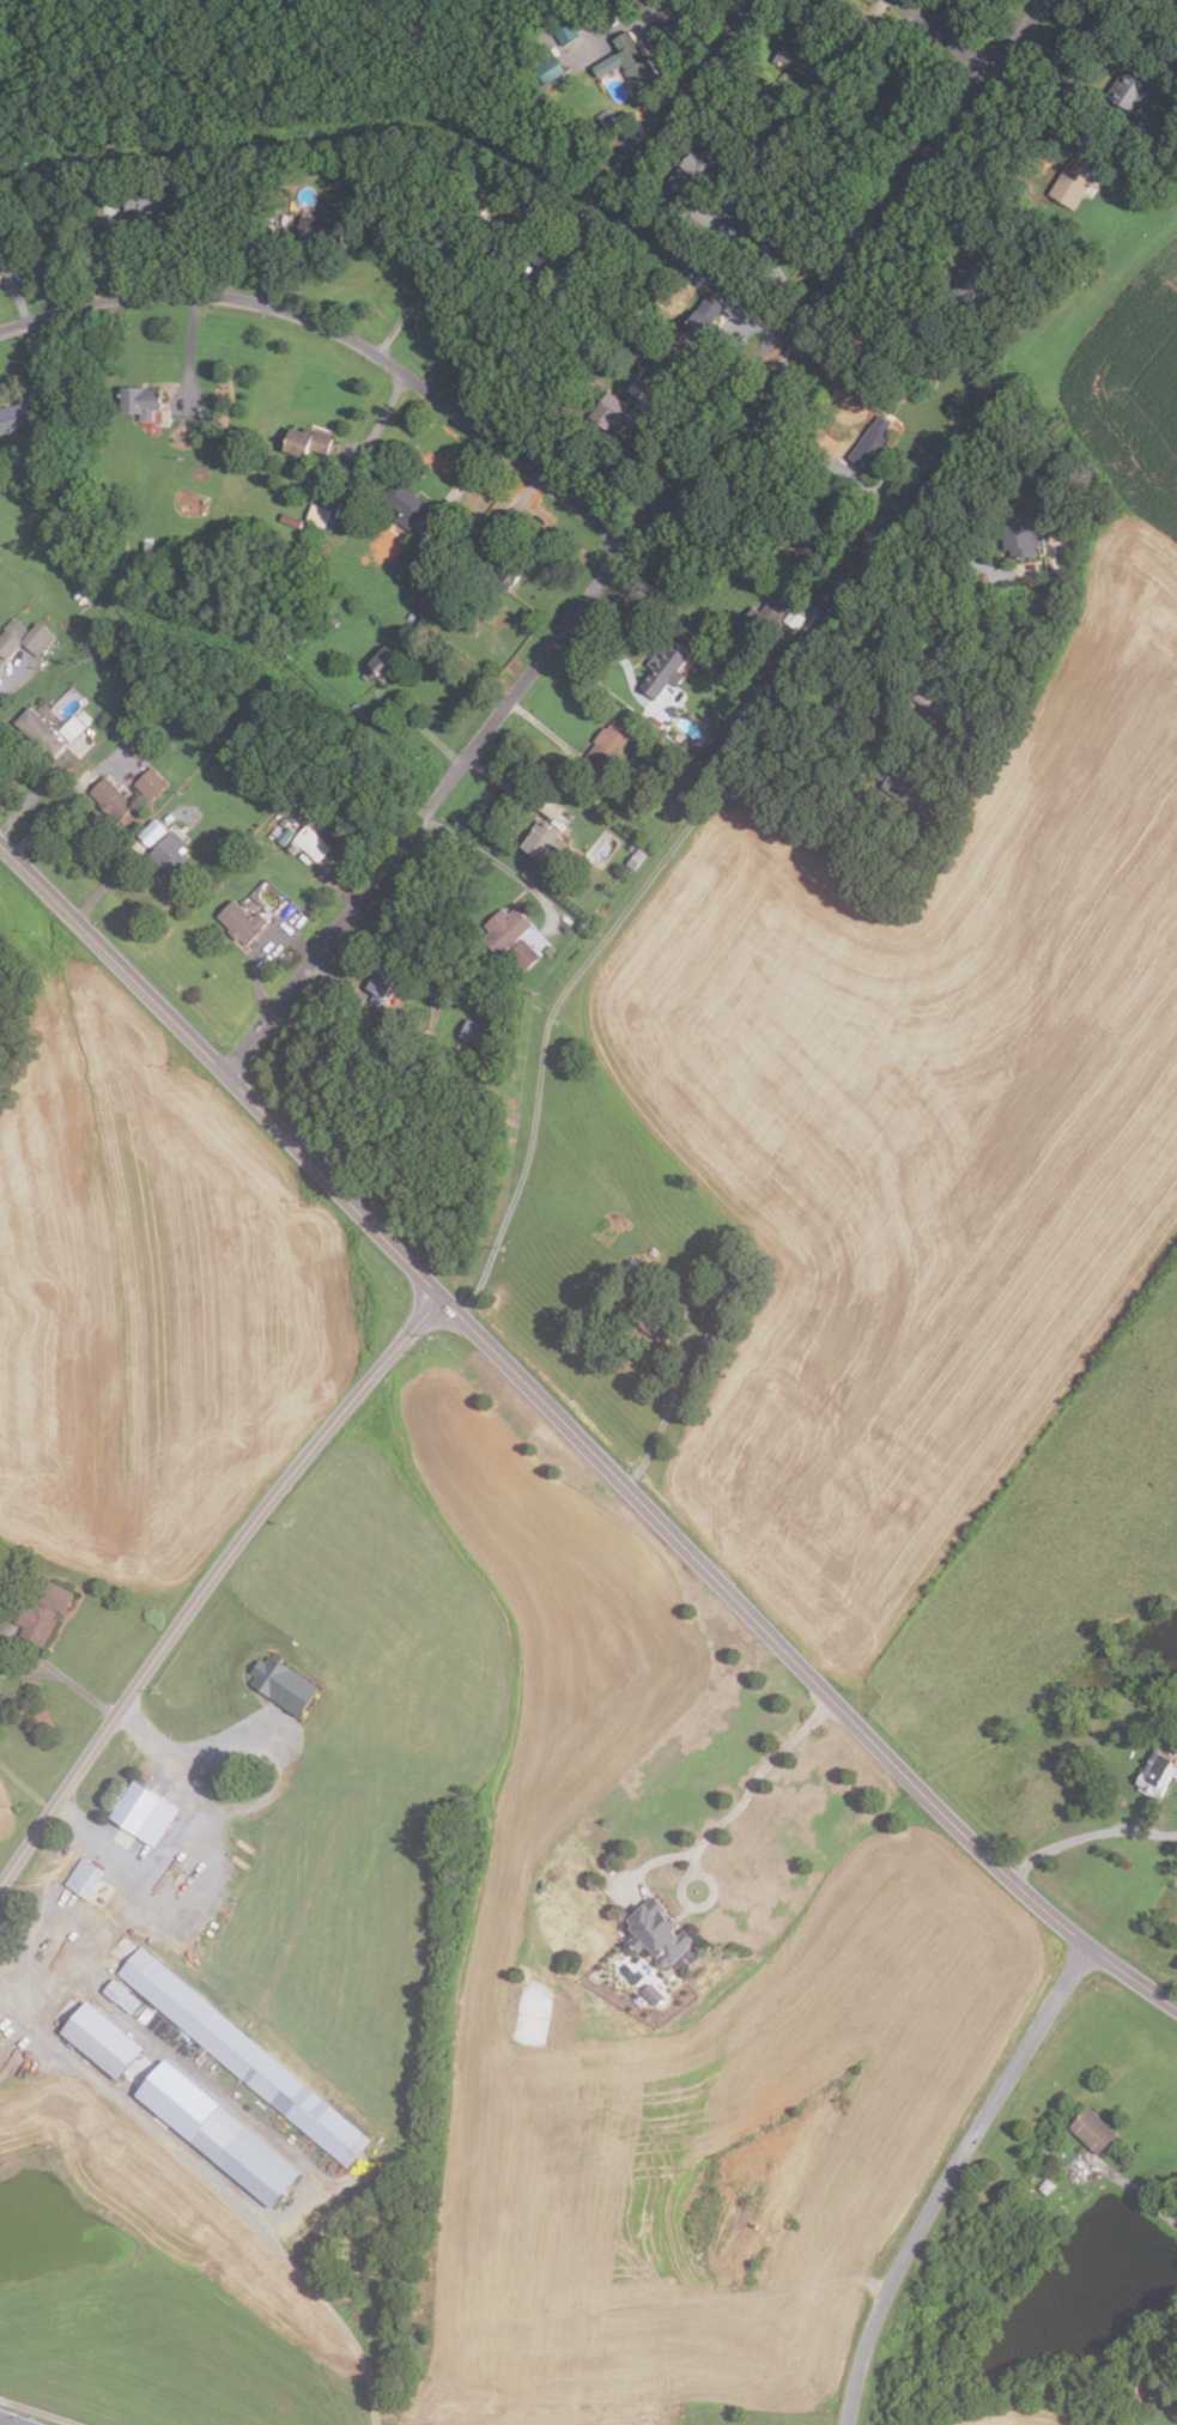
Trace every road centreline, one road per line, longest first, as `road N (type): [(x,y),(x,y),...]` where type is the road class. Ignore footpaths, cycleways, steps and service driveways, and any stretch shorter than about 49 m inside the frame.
road 1 (secondary): [(1176,2009),(1115,1969),(1011,1879),(0,849)]
road 2 (residential): [(811,308),(700,412),(609,572),(223,1075)]
road 3 (secondary): [(0,1887),(242,1538),(438,1297)]
road 4 (residential): [(627,544),(399,368),(298,313),(248,297),(169,293),(113,299),(0,333)]
road 5 (residential): [(644,516),(702,478),(739,437),(811,308),(1043,0)]
road 6 (residential): [(847,2424),(887,2291),(1086,1940)]
road 7 (track): [(887,2291),(867,2279),(696,2297)]

